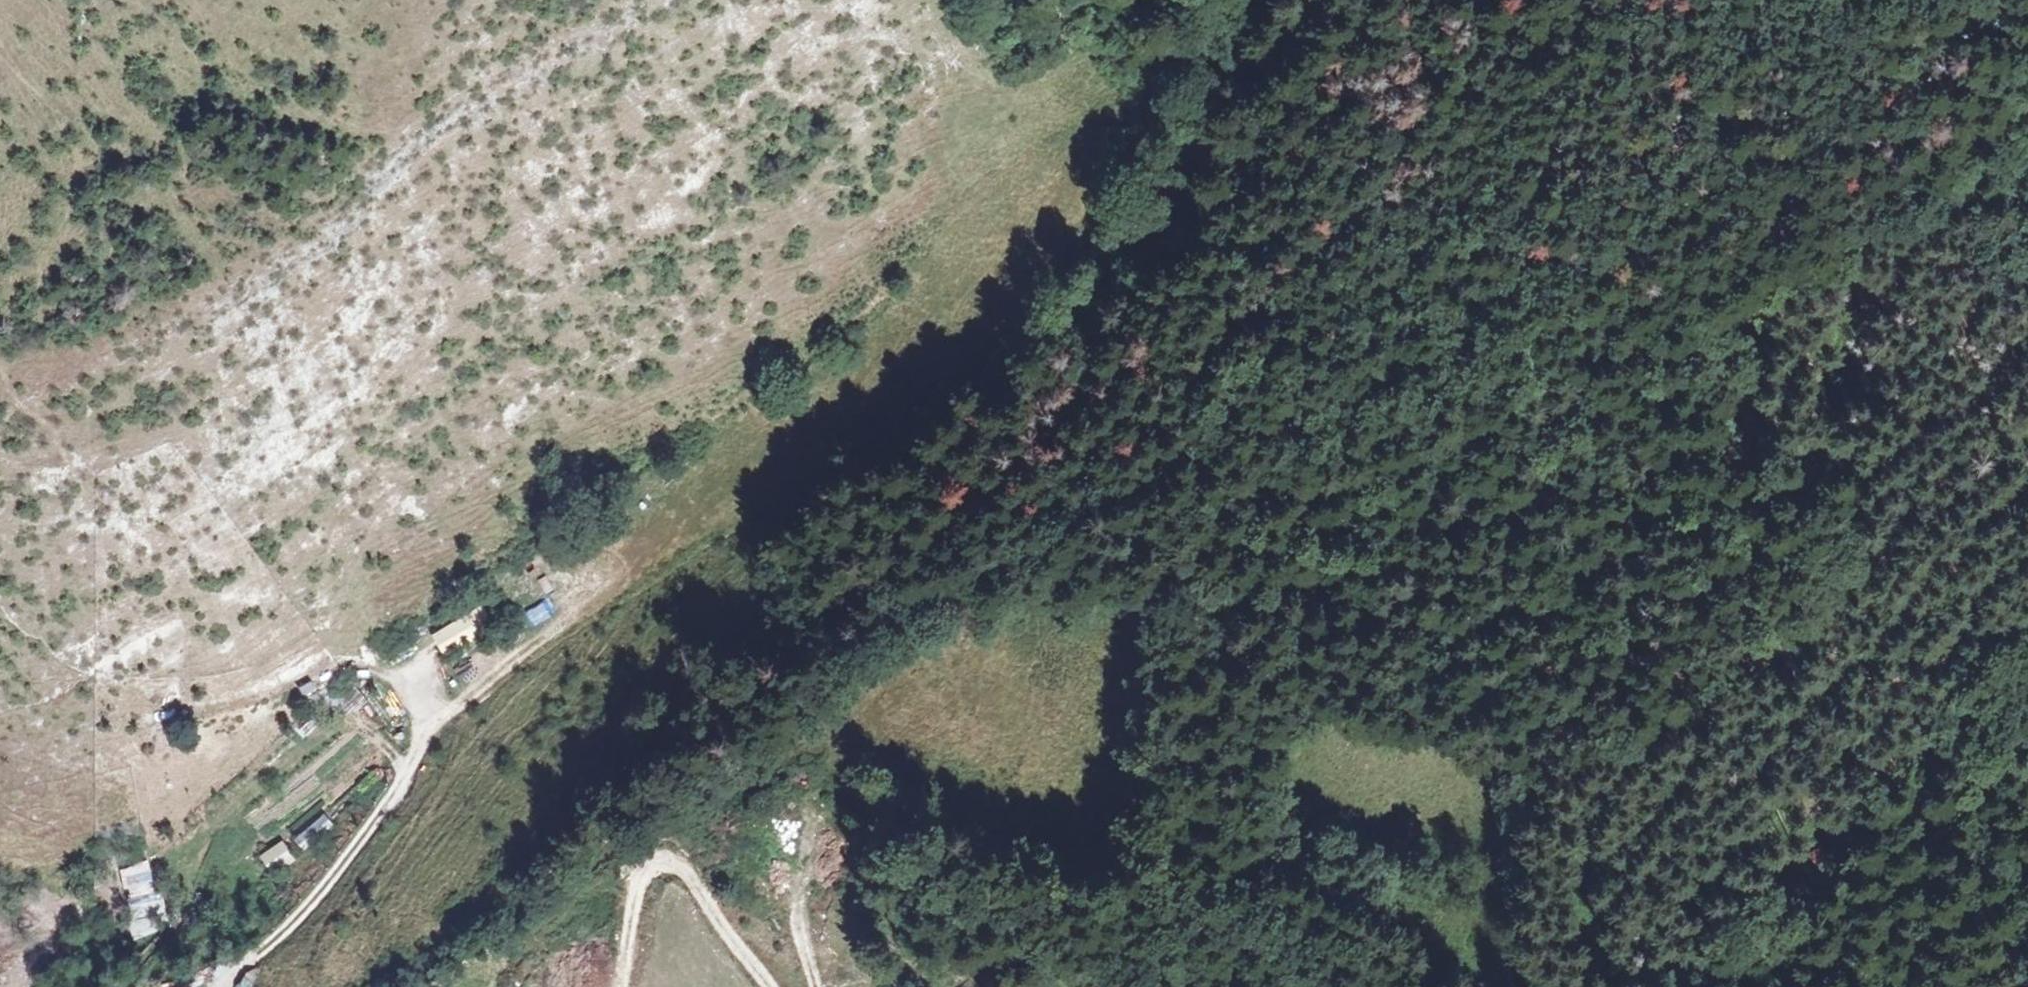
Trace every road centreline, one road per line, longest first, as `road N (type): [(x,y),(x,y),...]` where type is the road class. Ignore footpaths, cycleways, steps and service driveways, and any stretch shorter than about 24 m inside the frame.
road 1 (track): [(1714,986),(1929,844),(2027,717)]
road 2 (track): [(621,986),(644,874),(657,861),(680,866),(767,986)]

